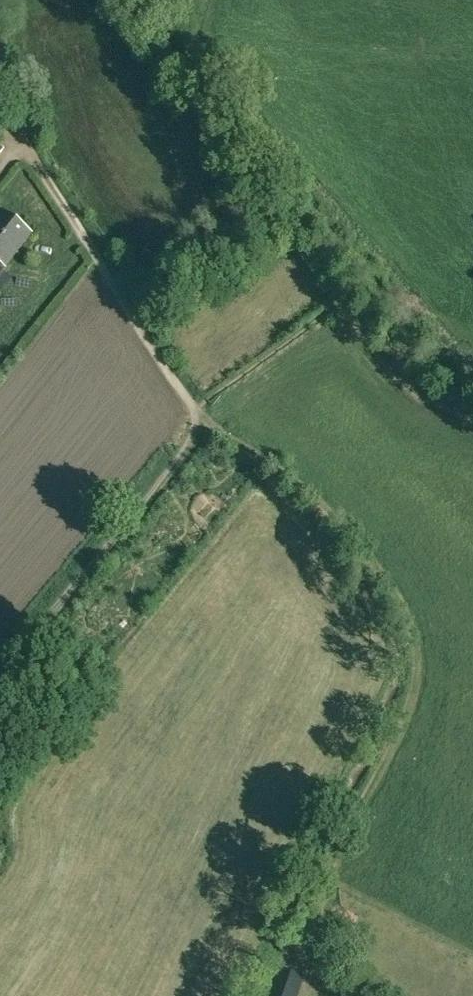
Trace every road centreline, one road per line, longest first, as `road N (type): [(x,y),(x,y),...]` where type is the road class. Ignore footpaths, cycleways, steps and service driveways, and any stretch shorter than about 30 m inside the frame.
road 1 (track): [(340,995),(319,932),(328,880),(414,668),(413,644),(391,586),(331,511),(301,481),(201,418)]
road 2 (track): [(201,418),(26,144),(0,68)]
road 3 (track): [(29,639),(175,464),(201,418)]

